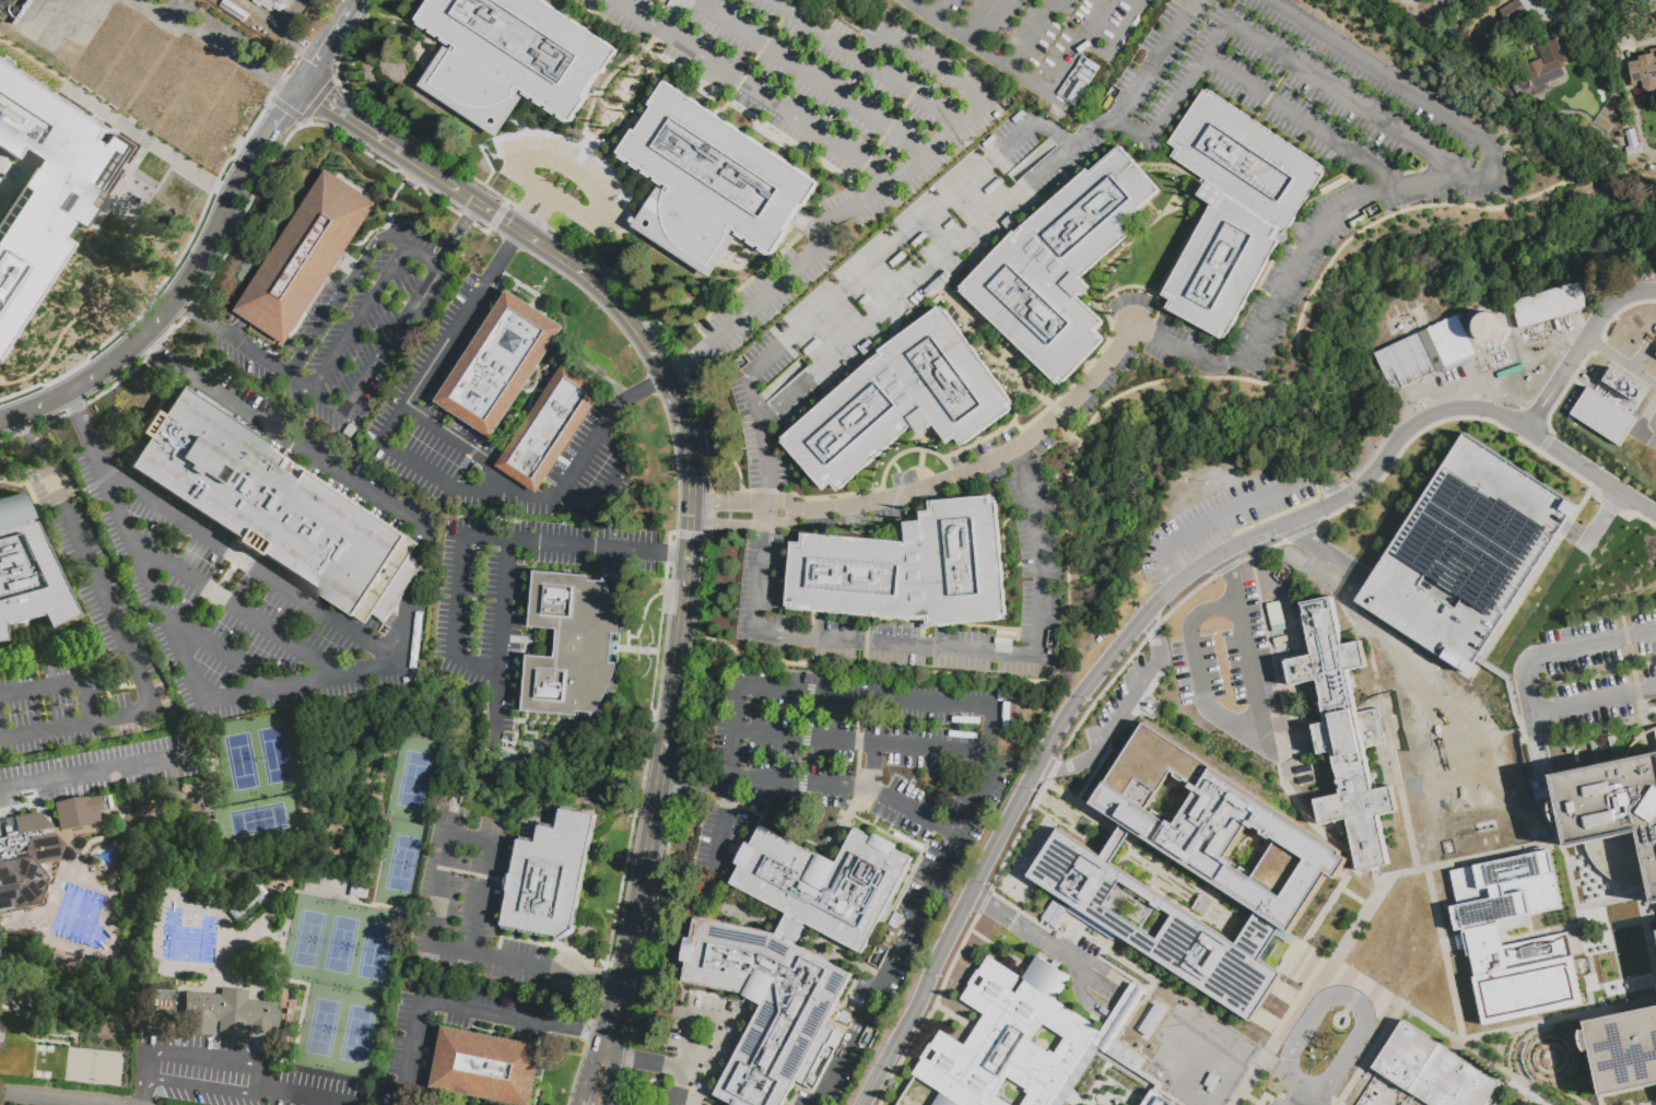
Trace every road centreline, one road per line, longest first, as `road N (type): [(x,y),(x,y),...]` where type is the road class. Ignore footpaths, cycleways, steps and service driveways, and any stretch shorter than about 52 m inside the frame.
road 1 (residential): [(861,1104),(1049,739),(1140,621),(1184,581),(1338,502),(1365,483),(1406,431),(1447,409),(1498,413),(1655,515)]
road 2 (tertiary): [(686,430),(694,502),(662,780)]
road 3 (tertiary): [(662,780),(621,1000)]
road 4 (tertiary): [(110,365),(176,299),(230,200)]
road 5 (tertiary): [(434,176),(569,263)]
road 6 (tertiary): [(569,263),(623,310),(667,376)]
road 7 (tertiary): [(296,91),(402,156)]
road 8 (tertiary): [(0,419),(110,365)]

